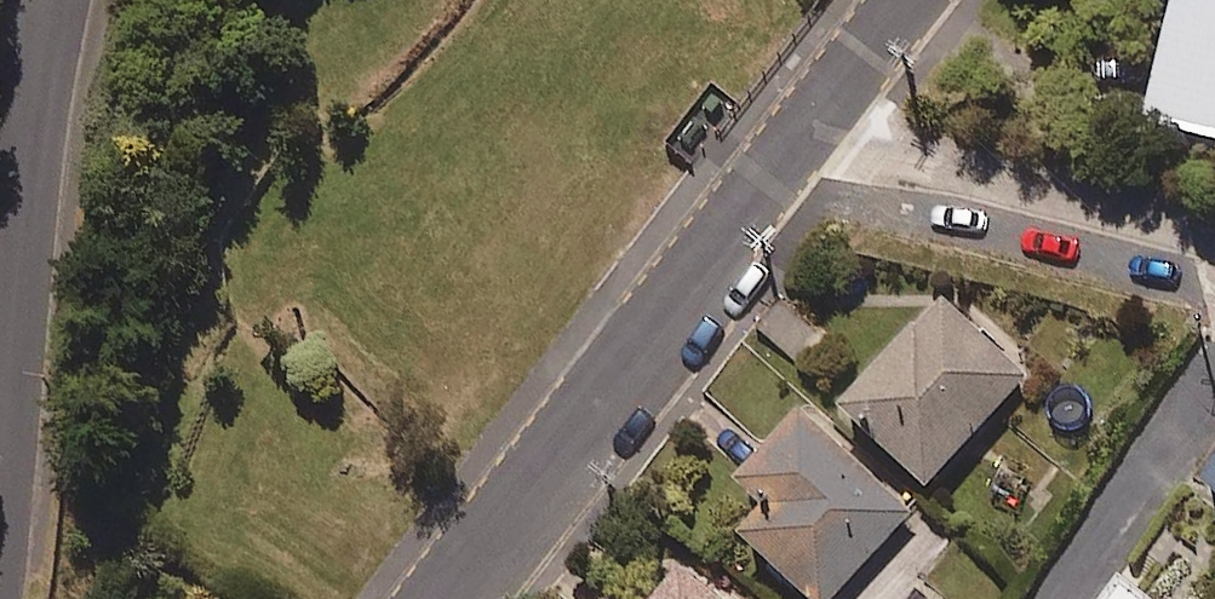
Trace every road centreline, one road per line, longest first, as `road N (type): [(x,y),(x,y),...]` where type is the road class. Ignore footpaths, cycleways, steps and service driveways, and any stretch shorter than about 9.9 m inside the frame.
road 1 (residential): [(441,598),(760,196)]
road 2 (residential): [(760,196),(1101,229),(1214,253)]
road 3 (residential): [(0,437),(55,0)]
road 4 (residential): [(760,196),(913,0)]

